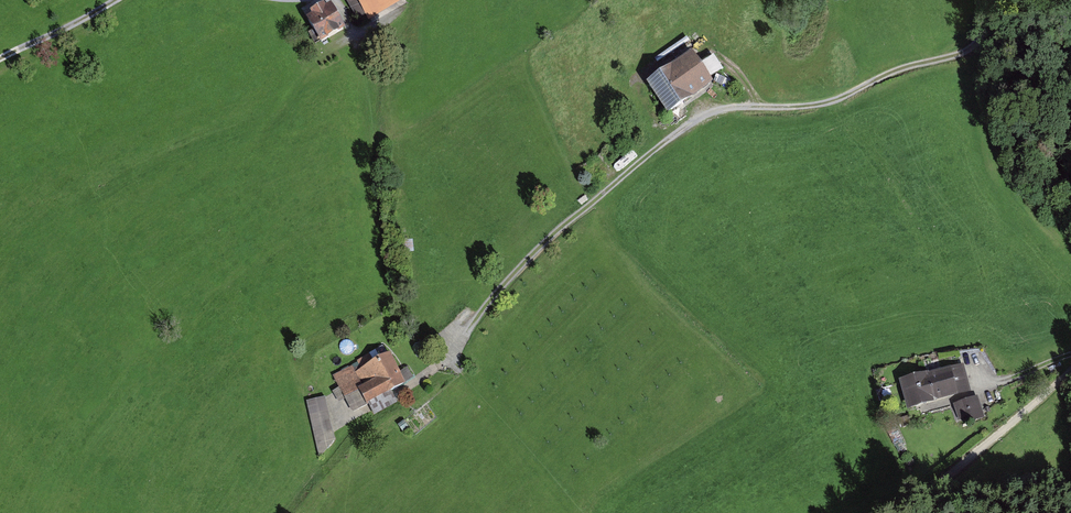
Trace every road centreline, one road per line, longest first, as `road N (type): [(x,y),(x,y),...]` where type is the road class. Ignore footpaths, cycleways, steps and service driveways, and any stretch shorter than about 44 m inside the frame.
road 1 (track): [(393,402),(438,370),(556,239),(680,138),(721,119),(820,112),(979,48)]
road 2 (track): [(889,512),(922,498),(1070,378)]
road 3 (track): [(920,416),(1070,360)]
road 4 (track): [(123,0),(0,60)]

